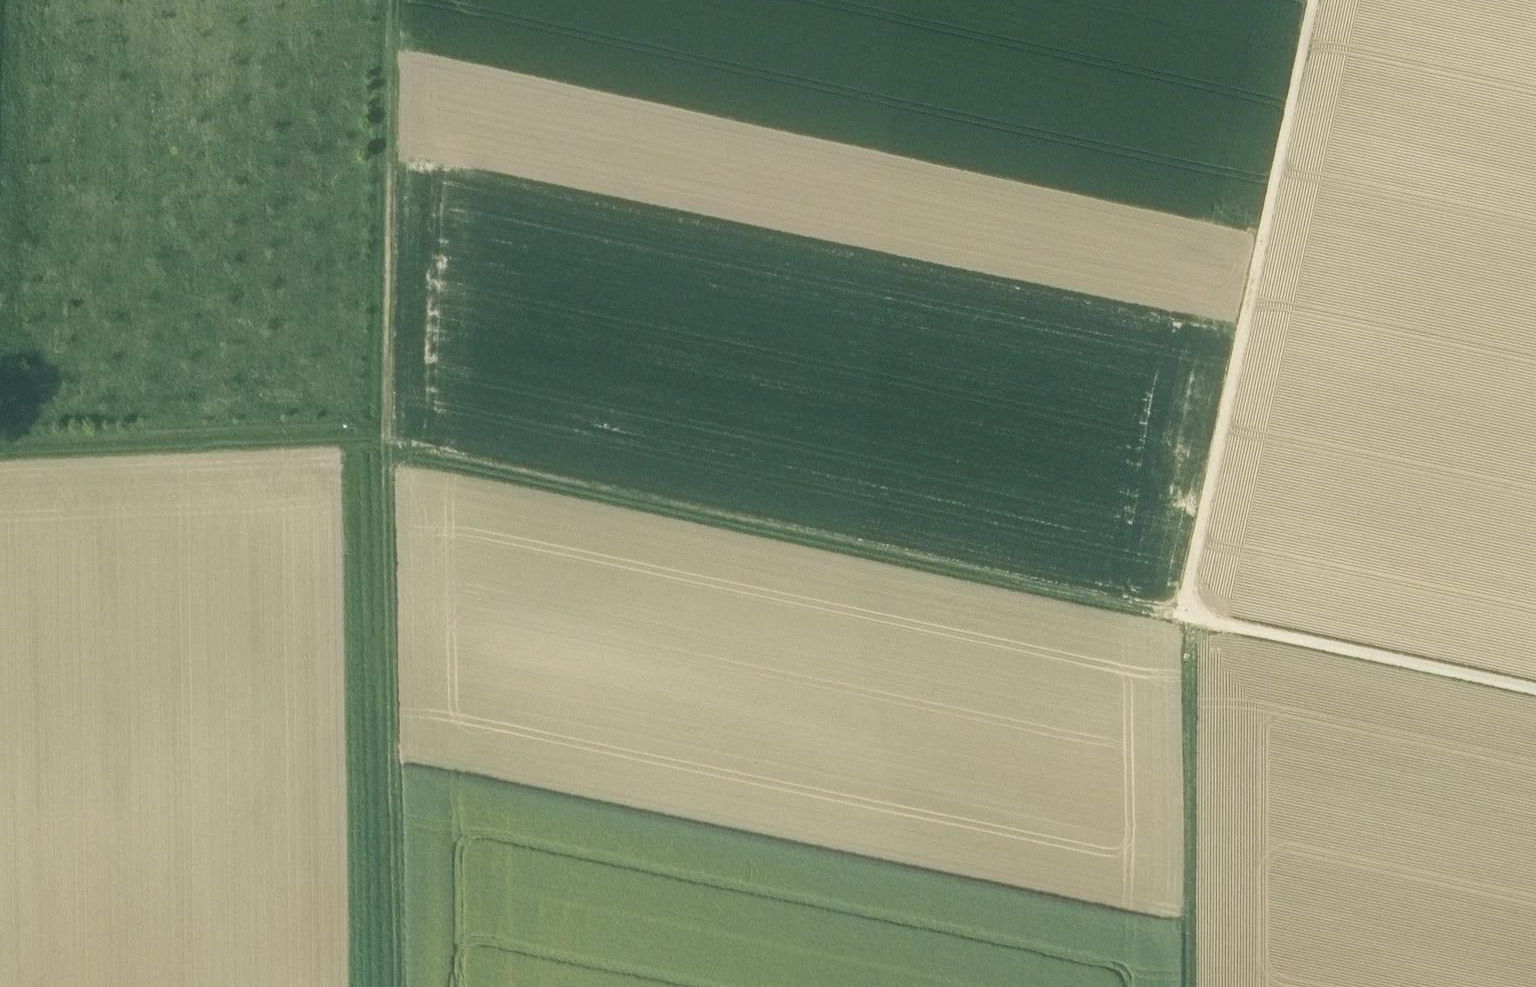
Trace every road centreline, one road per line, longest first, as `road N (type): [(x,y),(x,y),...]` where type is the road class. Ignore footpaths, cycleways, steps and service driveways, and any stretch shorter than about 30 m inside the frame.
road 1 (track): [(1184,613),(1054,596),(386,445),(0,458)]
road 2 (track): [(408,986),(386,445),(398,0)]
road 3 (track): [(1535,692),(1184,613),(1313,0)]
road 4 (track): [(1203,986),(1203,620)]

